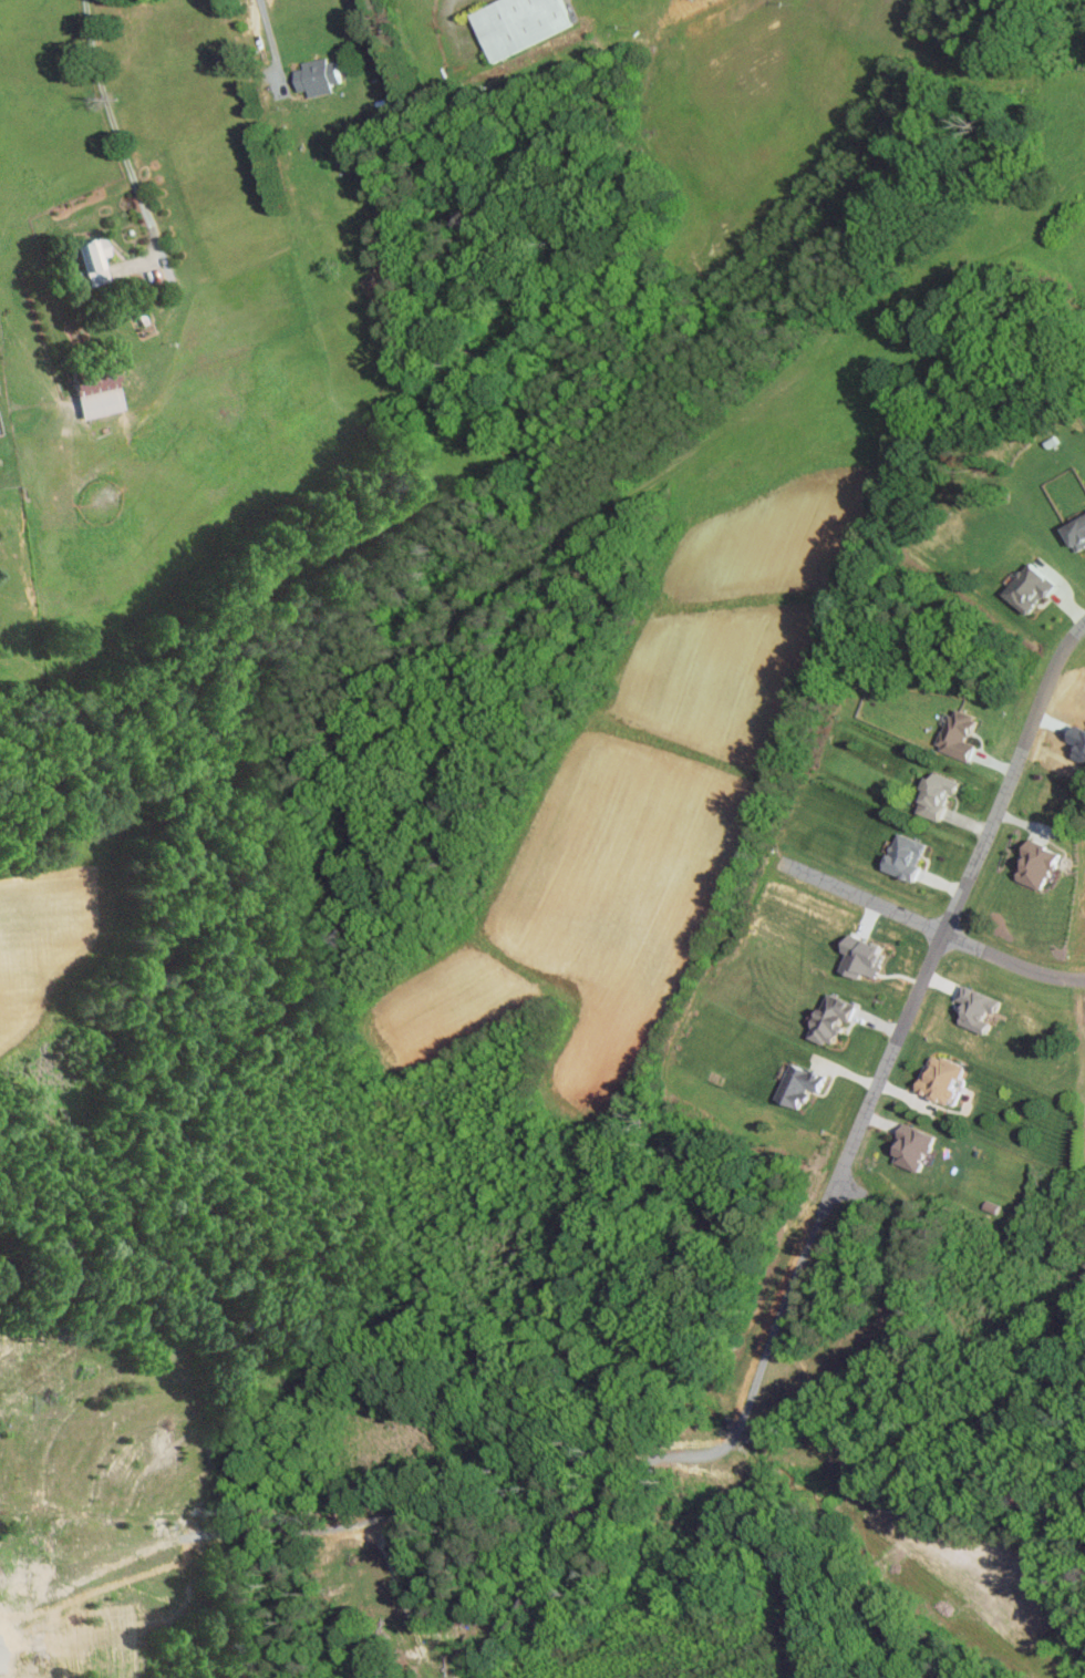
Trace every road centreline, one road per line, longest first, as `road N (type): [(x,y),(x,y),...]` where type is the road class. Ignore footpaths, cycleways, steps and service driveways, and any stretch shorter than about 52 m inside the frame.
road 1 (residential): [(1084,619),(1055,667),(820,1212)]
road 2 (residential): [(784,862),(1026,967),(1084,977)]

